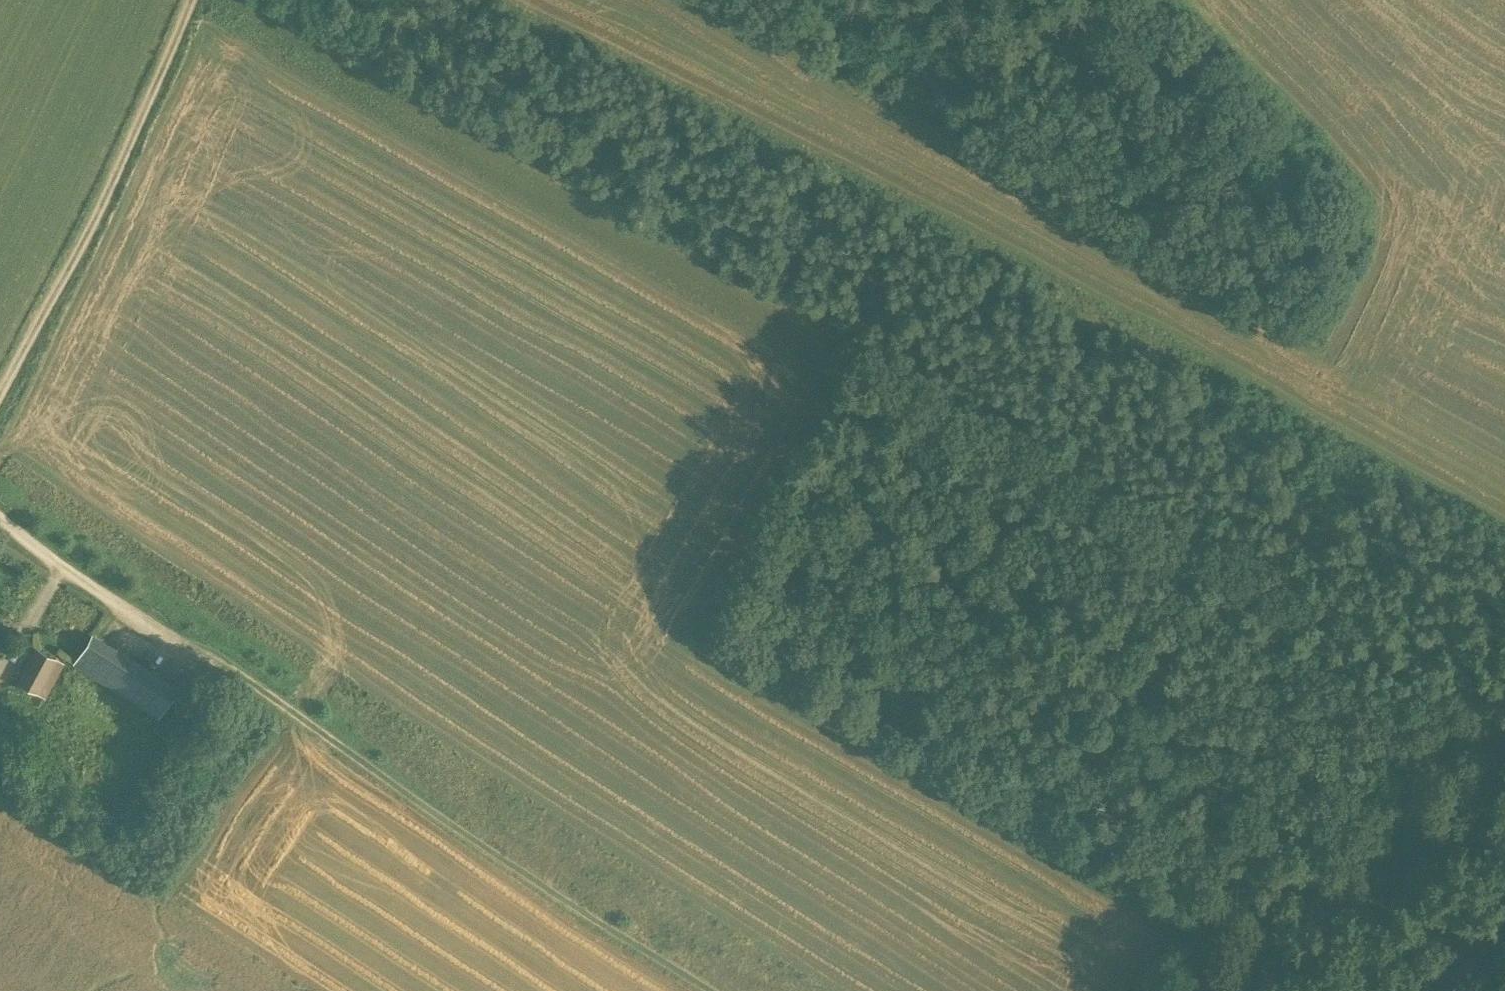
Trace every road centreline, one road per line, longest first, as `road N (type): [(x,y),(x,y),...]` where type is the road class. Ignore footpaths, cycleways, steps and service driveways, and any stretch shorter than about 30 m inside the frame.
road 1 (track): [(0,394),(114,179),(191,0)]
road 2 (track): [(0,523),(154,630)]

